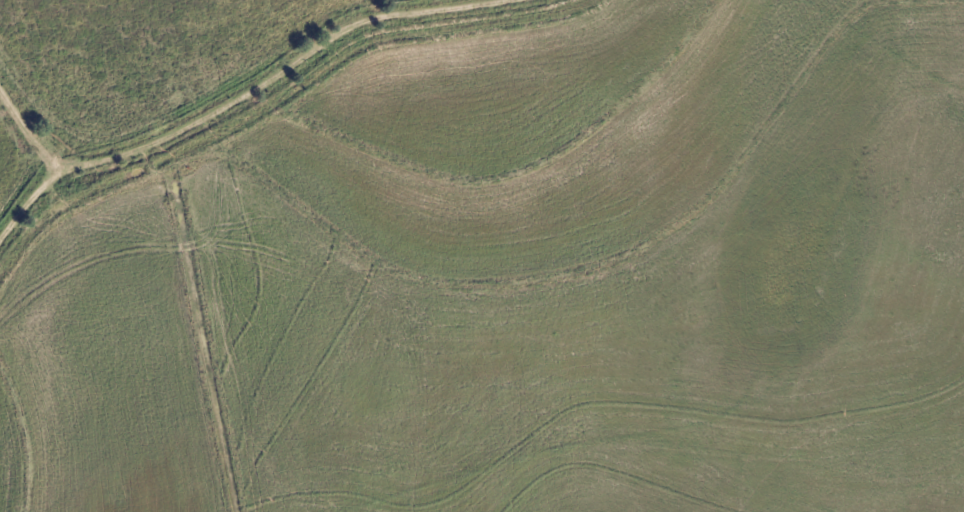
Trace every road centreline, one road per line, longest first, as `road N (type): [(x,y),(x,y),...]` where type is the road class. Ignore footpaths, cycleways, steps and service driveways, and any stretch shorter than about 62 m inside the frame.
road 1 (residential): [(552,0),(377,21),(289,58),(156,138),(51,163),(0,255)]

